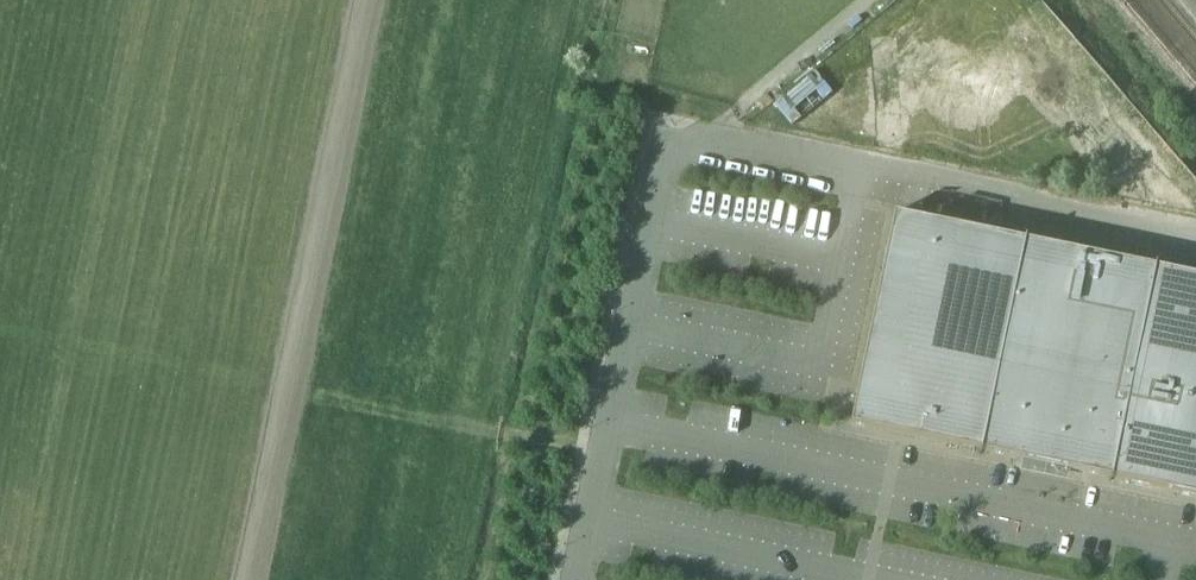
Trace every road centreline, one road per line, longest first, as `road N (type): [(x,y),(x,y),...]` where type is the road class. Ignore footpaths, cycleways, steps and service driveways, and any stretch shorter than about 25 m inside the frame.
road 1 (unclassified): [(577,579),(669,152),(698,136),(870,168)]

